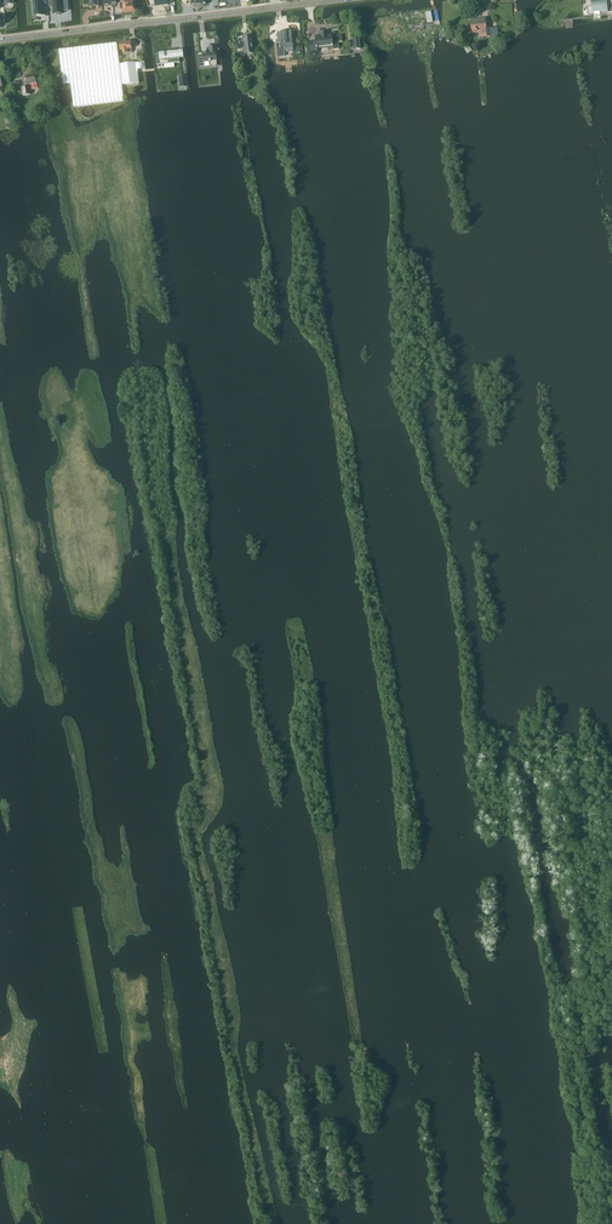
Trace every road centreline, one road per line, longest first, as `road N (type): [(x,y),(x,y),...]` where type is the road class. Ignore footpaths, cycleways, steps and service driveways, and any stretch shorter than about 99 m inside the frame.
road 1 (secondary): [(334,0),(0,40)]

